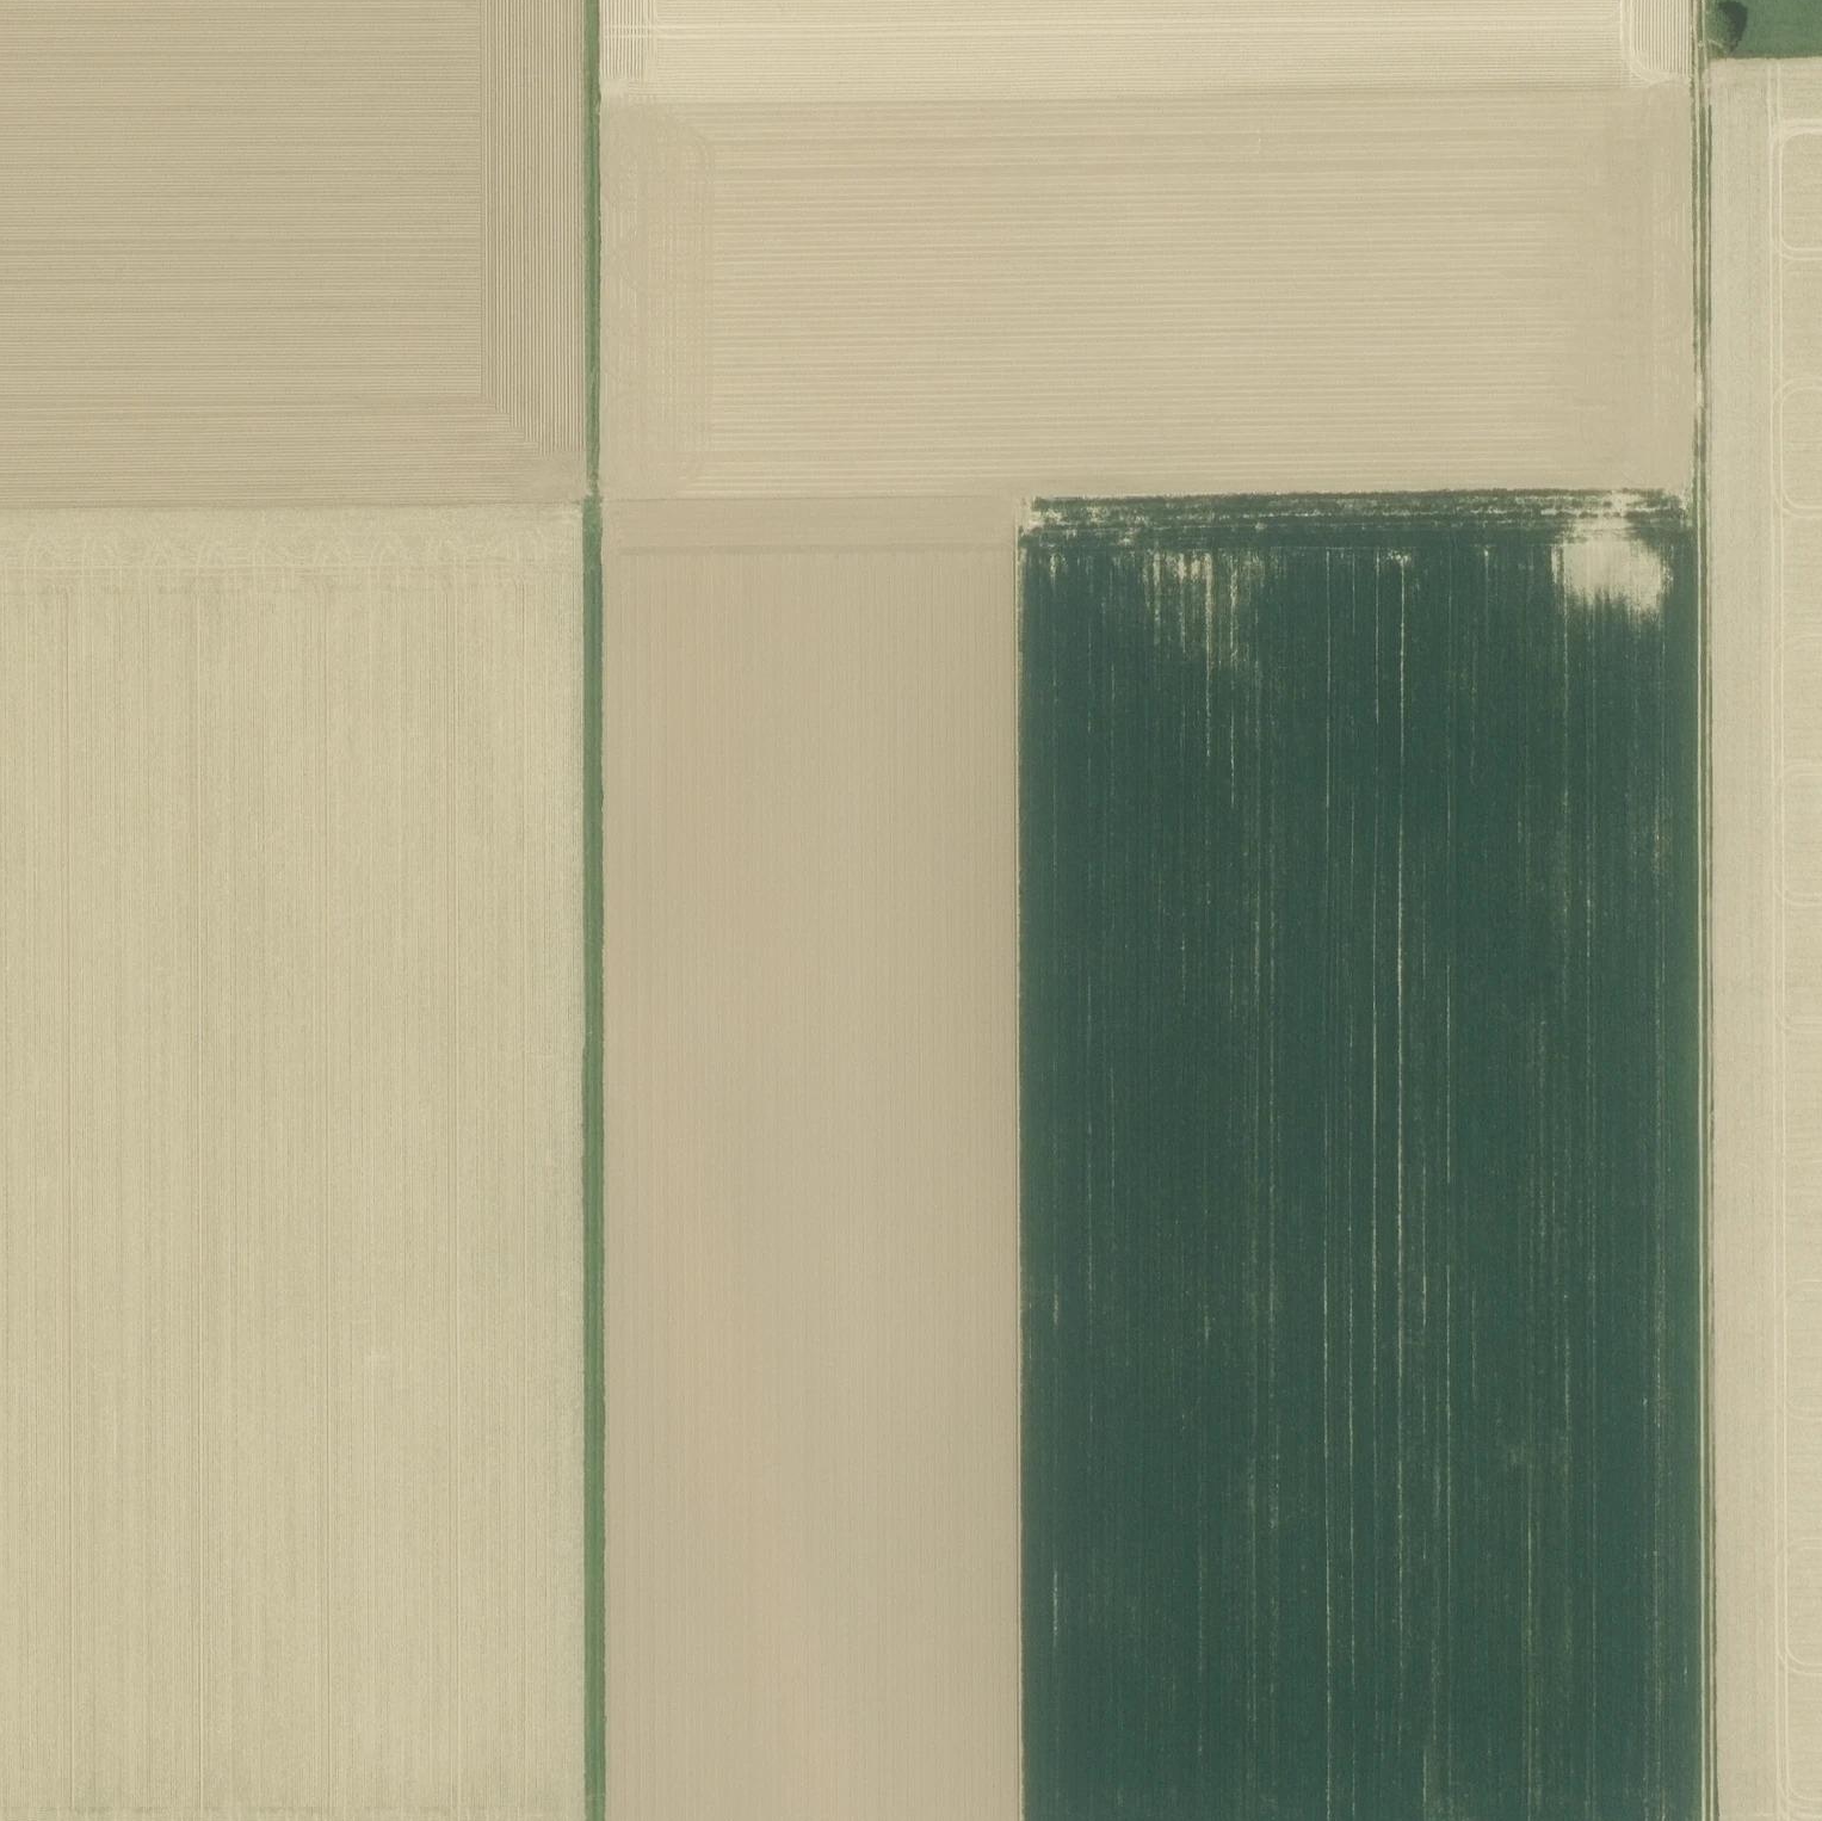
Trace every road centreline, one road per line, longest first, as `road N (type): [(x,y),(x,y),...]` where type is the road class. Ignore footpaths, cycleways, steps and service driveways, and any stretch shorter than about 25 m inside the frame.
road 1 (track): [(1702,0),(1707,1820)]
road 2 (track): [(592,0),(595,1820)]

